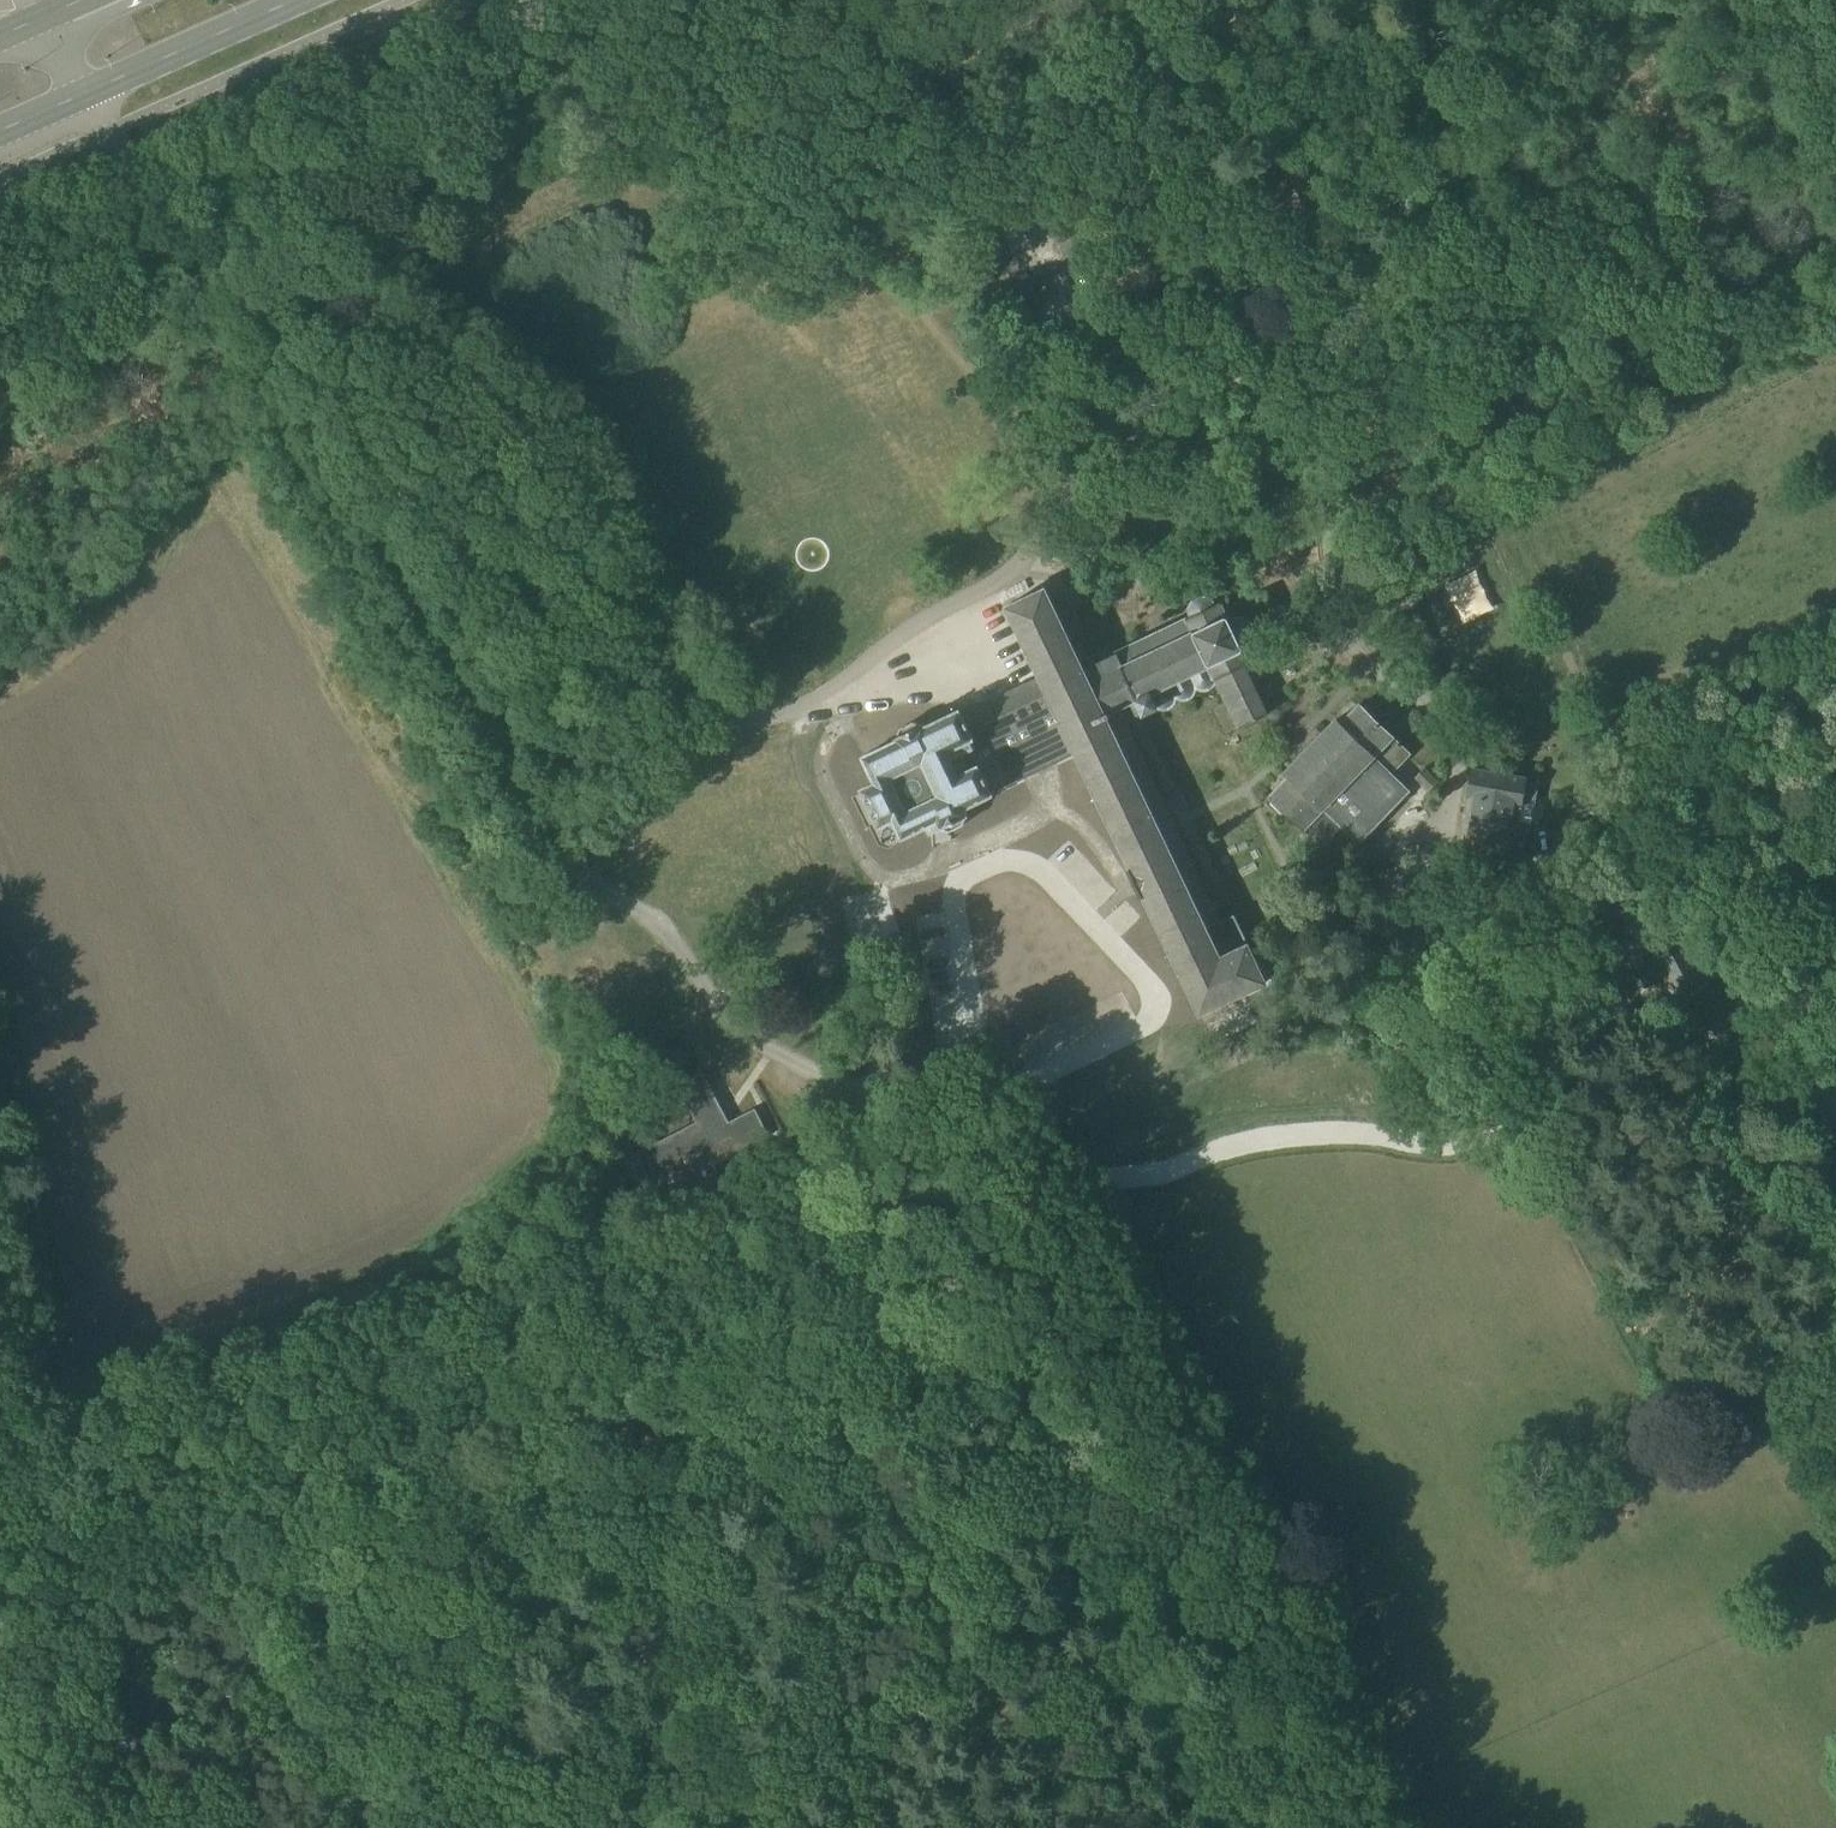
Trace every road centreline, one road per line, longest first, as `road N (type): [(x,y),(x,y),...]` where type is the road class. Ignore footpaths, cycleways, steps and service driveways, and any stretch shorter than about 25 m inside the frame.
road 1 (primary): [(0,133),(299,0)]

